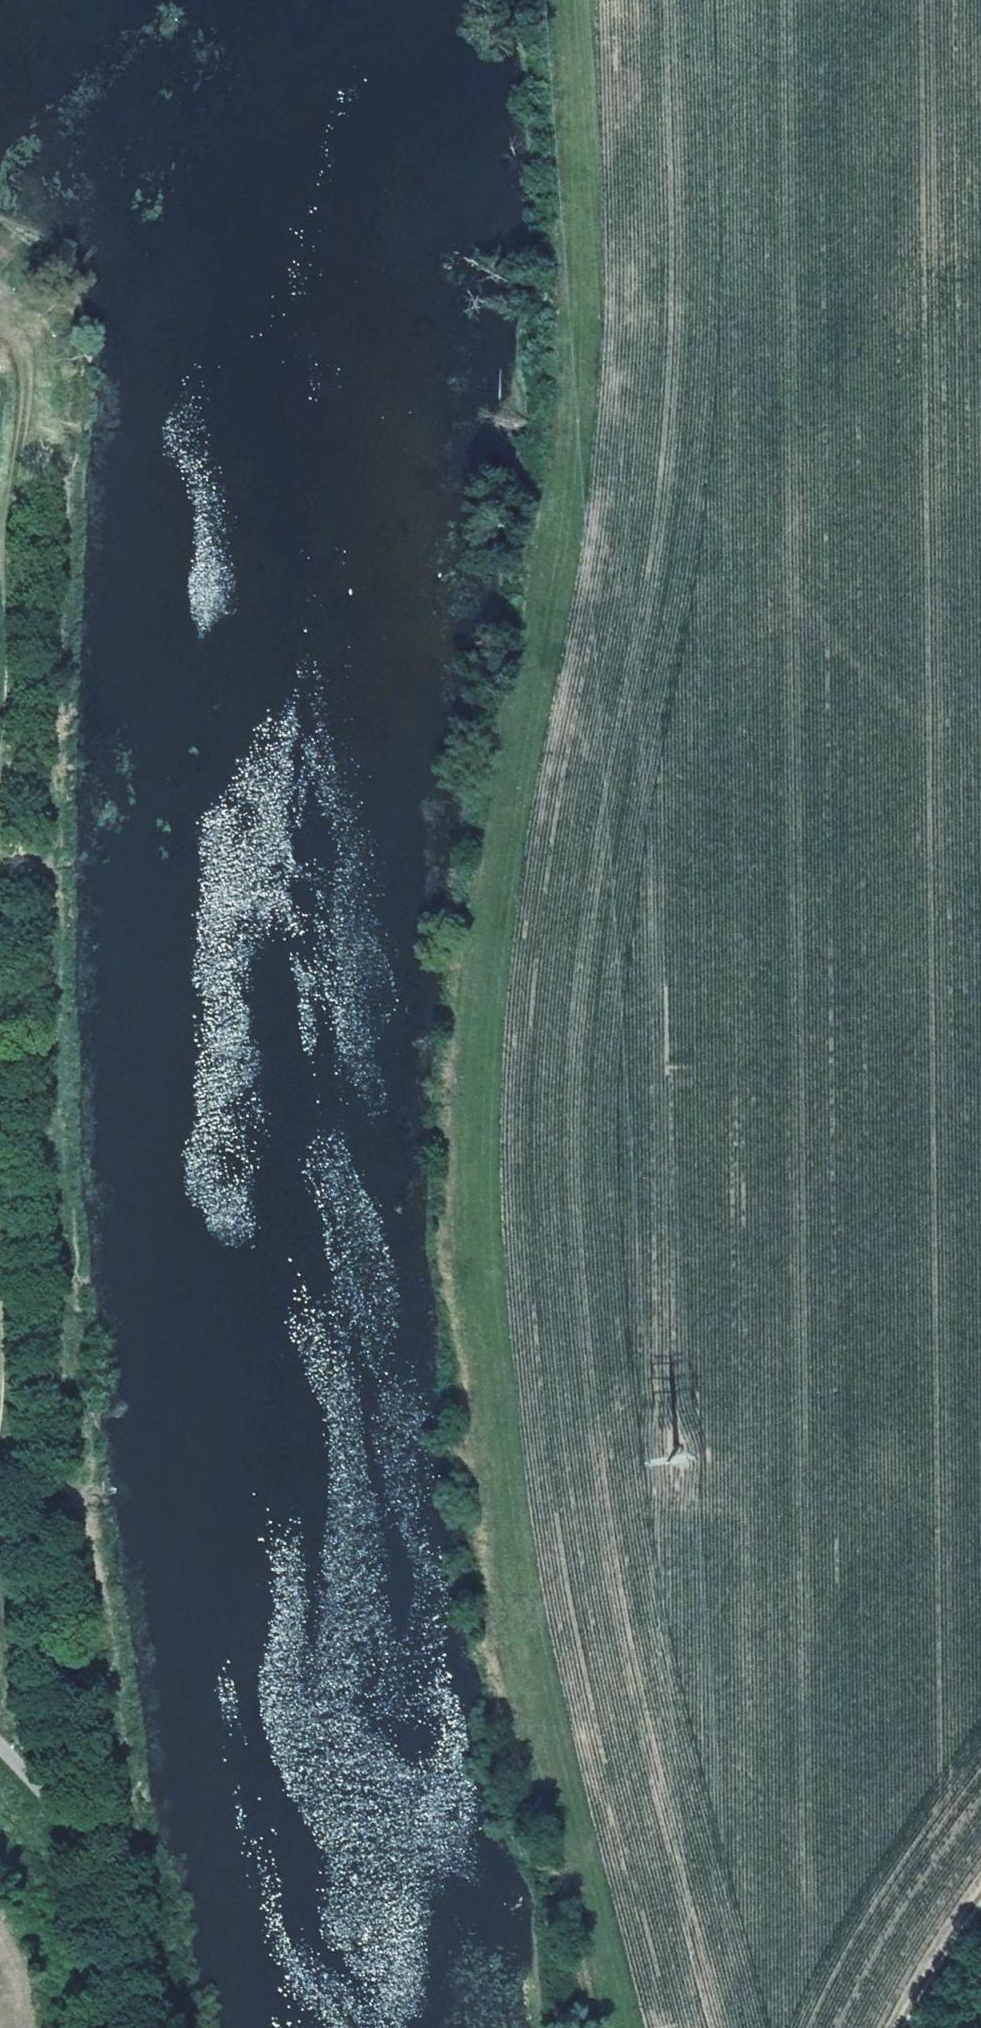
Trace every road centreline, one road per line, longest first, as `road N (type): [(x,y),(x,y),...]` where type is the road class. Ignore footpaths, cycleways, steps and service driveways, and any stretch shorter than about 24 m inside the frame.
road 1 (track): [(0,327),(16,350),(27,413),(0,717)]
road 2 (track): [(980,1895),(909,2027)]

